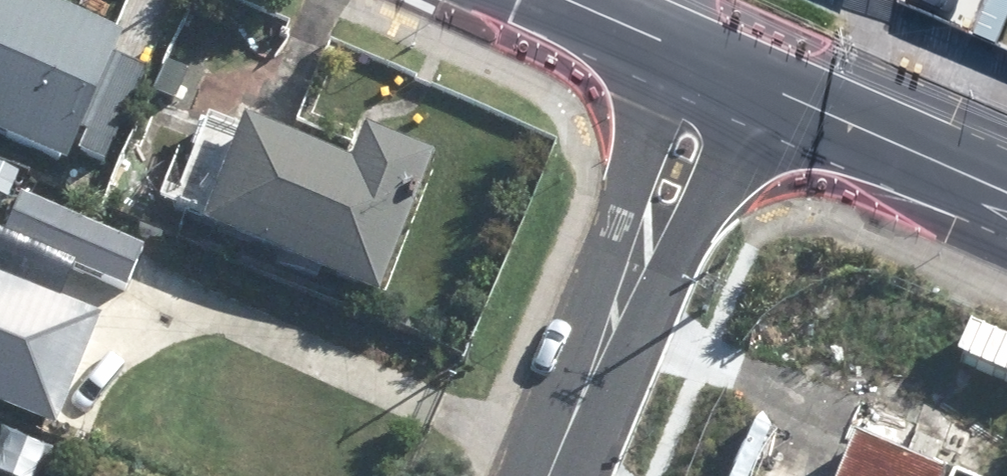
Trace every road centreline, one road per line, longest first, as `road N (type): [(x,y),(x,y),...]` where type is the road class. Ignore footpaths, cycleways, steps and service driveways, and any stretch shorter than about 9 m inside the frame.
road 1 (residential): [(550,475),(719,67)]
road 2 (tertiary): [(719,67),(1006,194)]
road 3 (tertiary): [(573,0),(719,67)]

